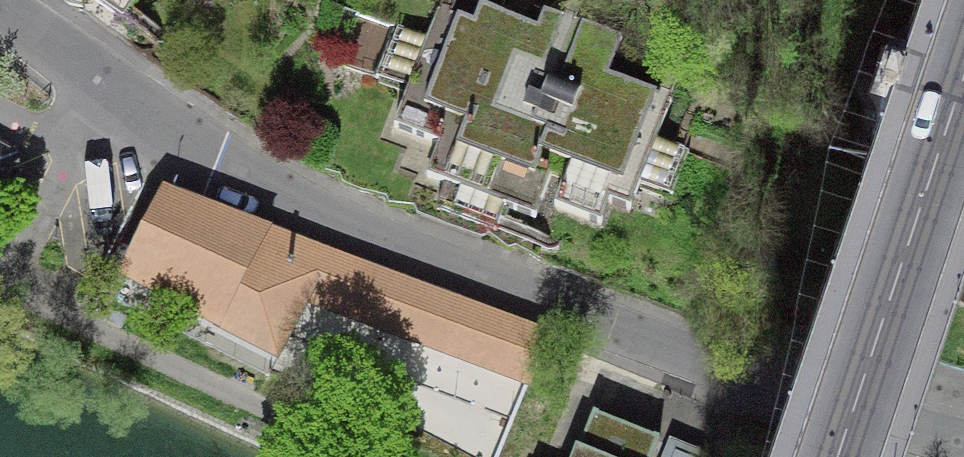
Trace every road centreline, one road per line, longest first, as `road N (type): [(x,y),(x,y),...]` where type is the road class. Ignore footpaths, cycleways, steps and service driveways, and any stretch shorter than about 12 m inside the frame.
road 1 (residential): [(150,121),(275,198),(869,417),(963,444)]
road 2 (residential): [(963,76),(837,456)]
road 3 (residential): [(0,3),(150,121)]
road 4 (residential): [(150,121),(127,140),(93,146),(43,142),(0,126)]

